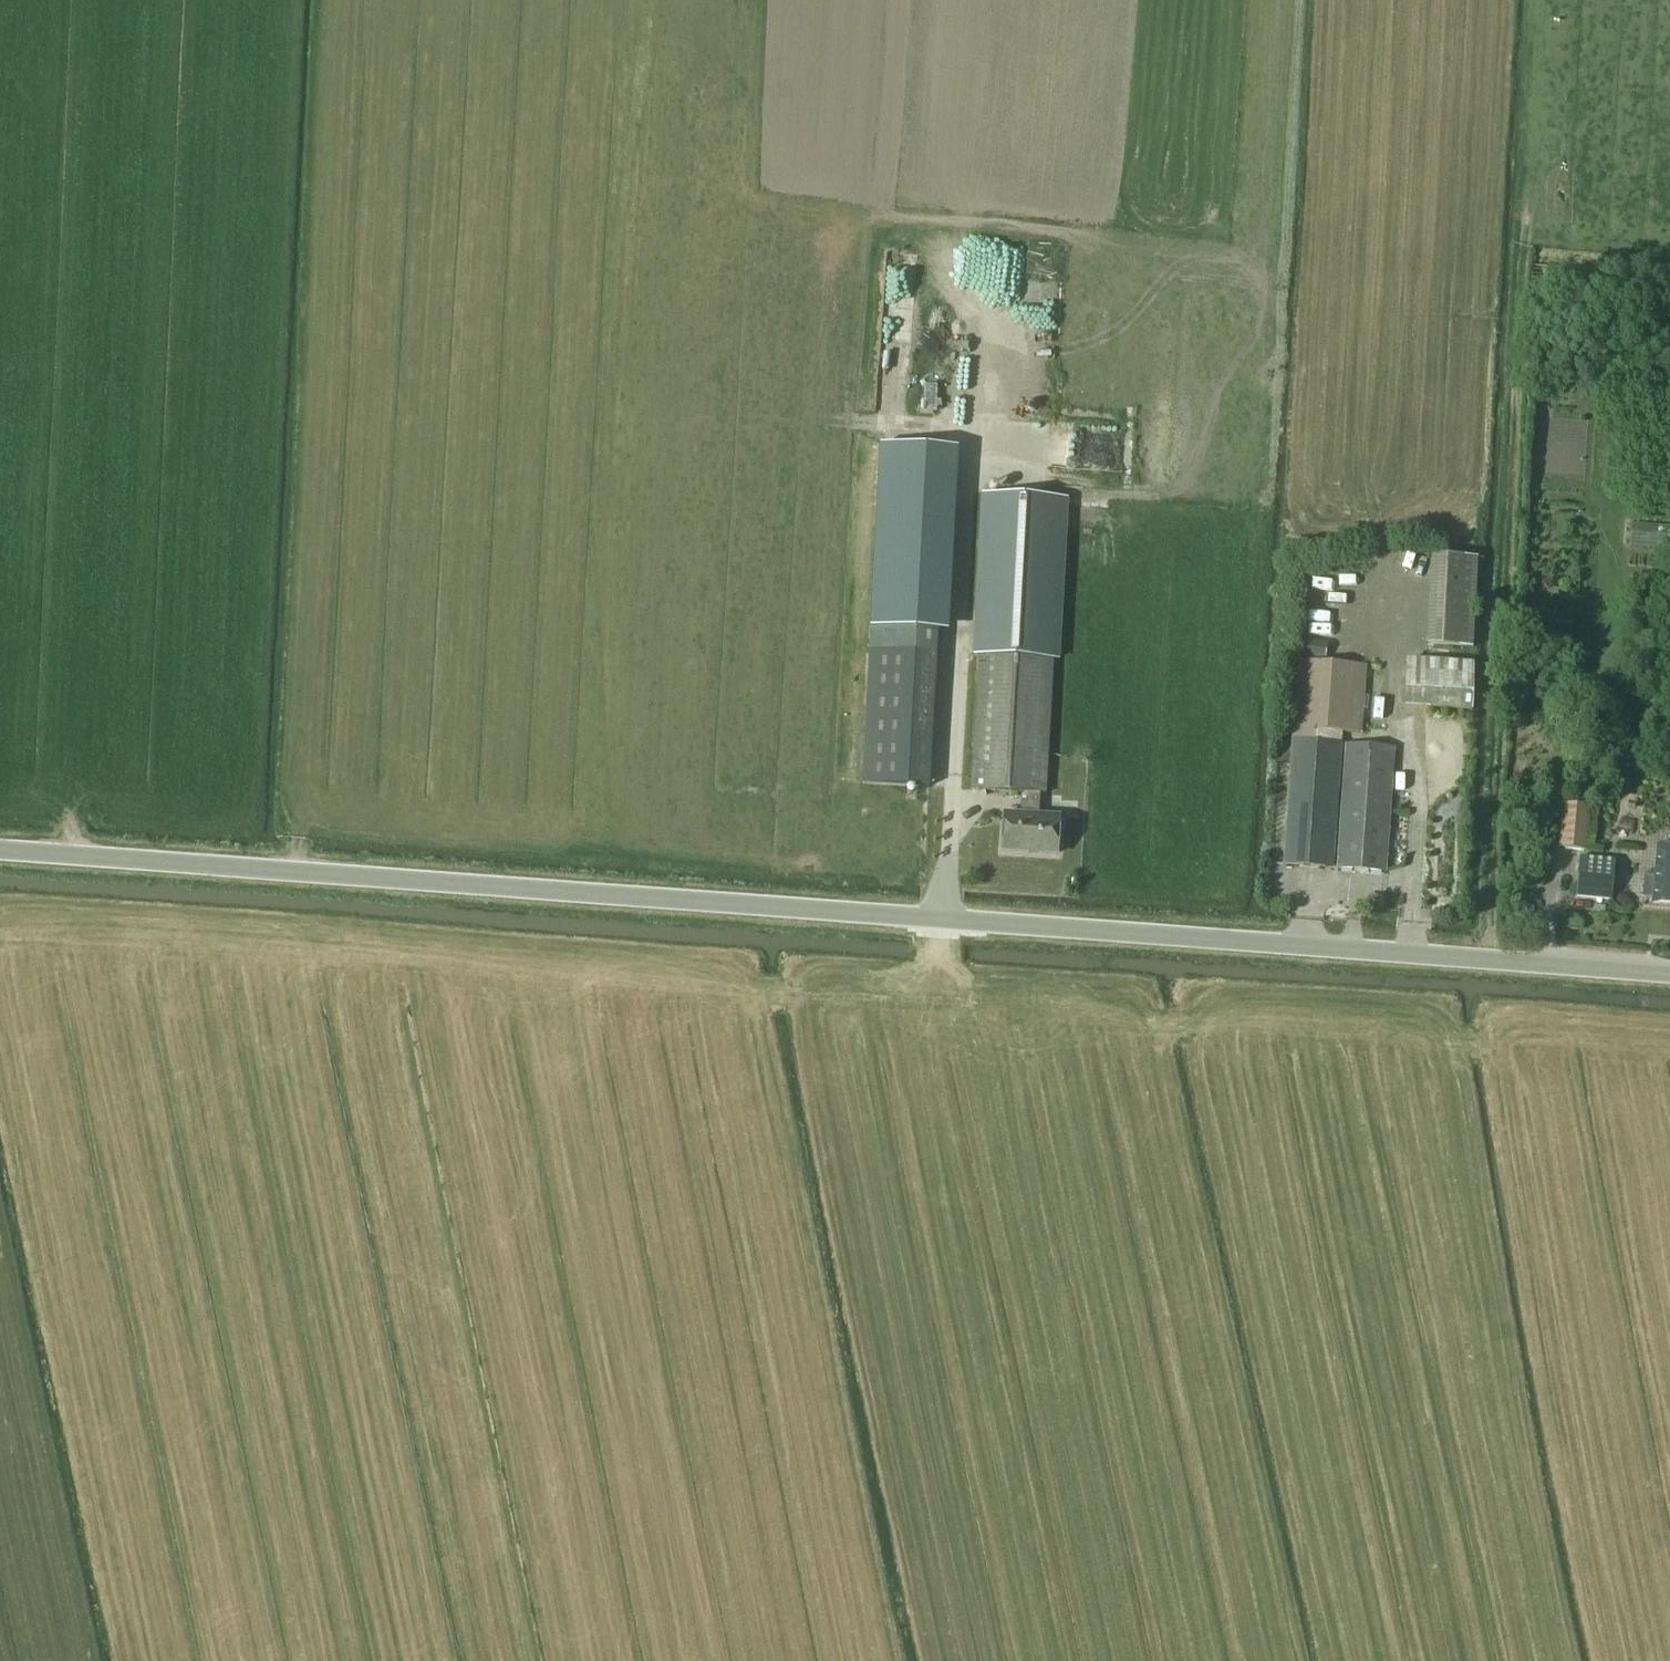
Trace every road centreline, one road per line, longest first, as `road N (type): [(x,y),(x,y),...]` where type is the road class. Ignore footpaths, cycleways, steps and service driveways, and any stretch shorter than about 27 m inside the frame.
road 1 (unclassified): [(1669,987),(768,923),(295,869),(0,852)]
road 2 (track): [(301,721),(295,869)]

